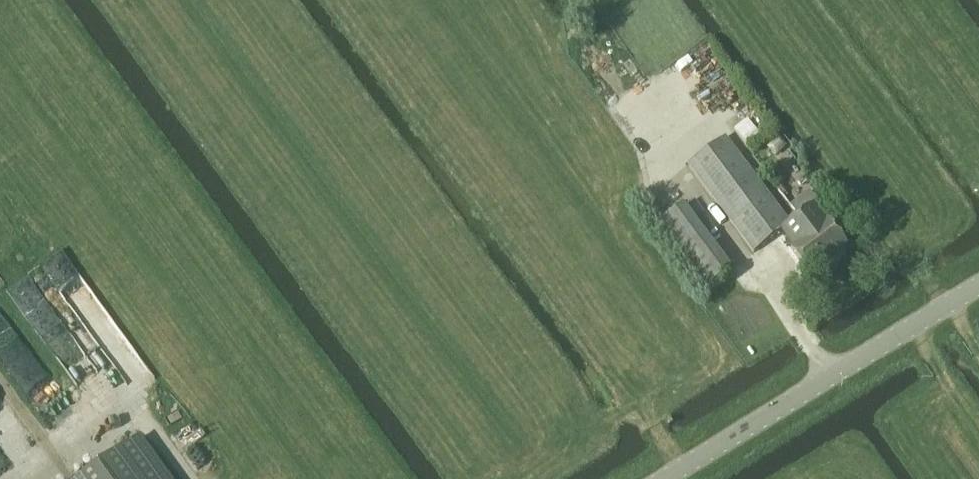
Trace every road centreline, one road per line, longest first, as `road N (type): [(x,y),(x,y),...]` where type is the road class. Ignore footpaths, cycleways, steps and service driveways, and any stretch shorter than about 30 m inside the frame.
road 1 (unclassified): [(664,478),(978,286)]

